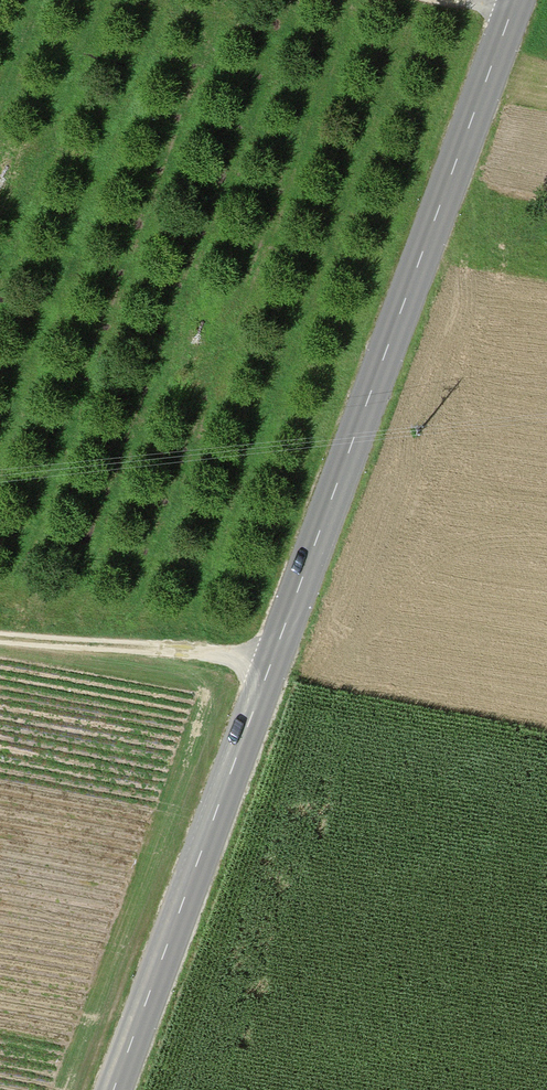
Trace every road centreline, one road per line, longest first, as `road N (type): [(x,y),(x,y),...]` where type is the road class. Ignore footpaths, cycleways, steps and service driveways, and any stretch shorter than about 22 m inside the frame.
road 1 (tertiary): [(515,0),(112,1089)]
road 2 (track): [(272,663),(0,639)]

